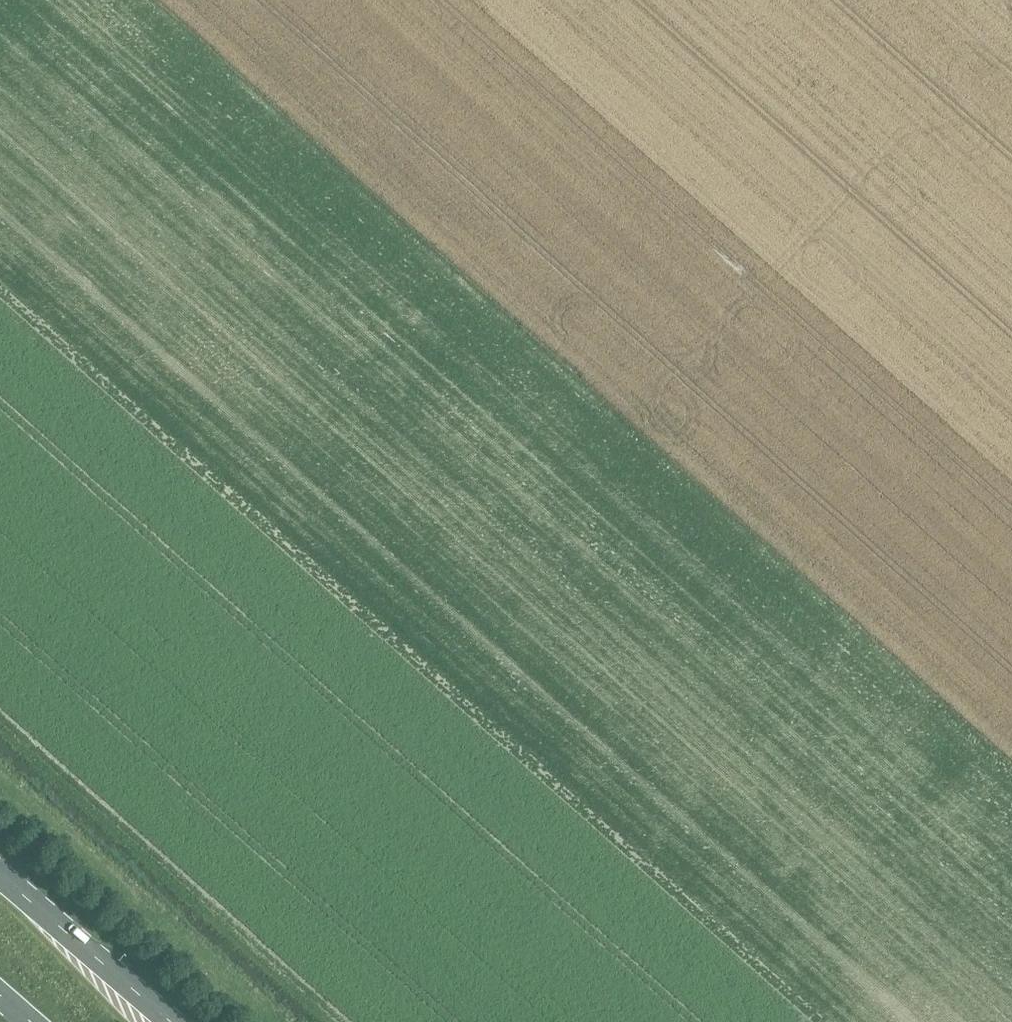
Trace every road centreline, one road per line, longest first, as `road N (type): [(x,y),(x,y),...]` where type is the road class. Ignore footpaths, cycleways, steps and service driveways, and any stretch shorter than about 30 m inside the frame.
road 1 (primary): [(171,1021),(0,875)]

